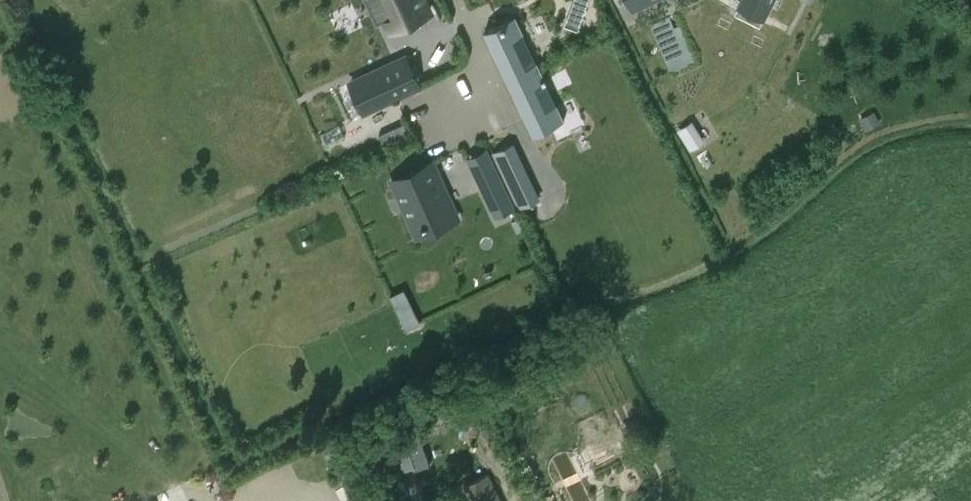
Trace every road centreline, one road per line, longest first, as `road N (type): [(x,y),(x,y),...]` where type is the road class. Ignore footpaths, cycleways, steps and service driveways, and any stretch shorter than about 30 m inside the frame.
road 1 (unclassified): [(456,0),(530,153)]

